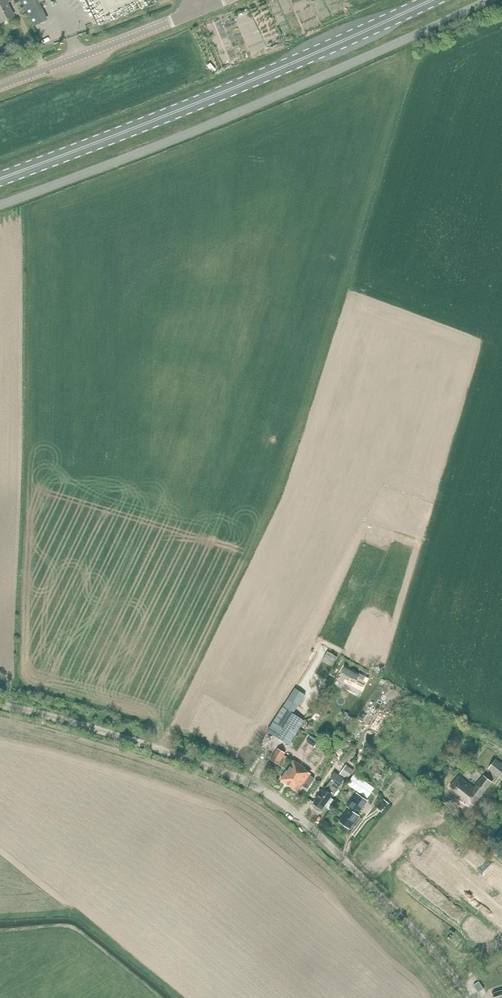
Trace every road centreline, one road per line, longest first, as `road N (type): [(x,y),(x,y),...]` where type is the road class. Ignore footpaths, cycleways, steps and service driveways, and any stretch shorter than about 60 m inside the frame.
road 1 (unclassified): [(470,997),(428,945),(280,802),(181,757),(0,705)]
road 2 (unclassified): [(0,205),(271,97),(486,0)]
road 3 (primary): [(0,179),(430,0)]
road 4 (unclassified): [(0,88),(195,12)]

